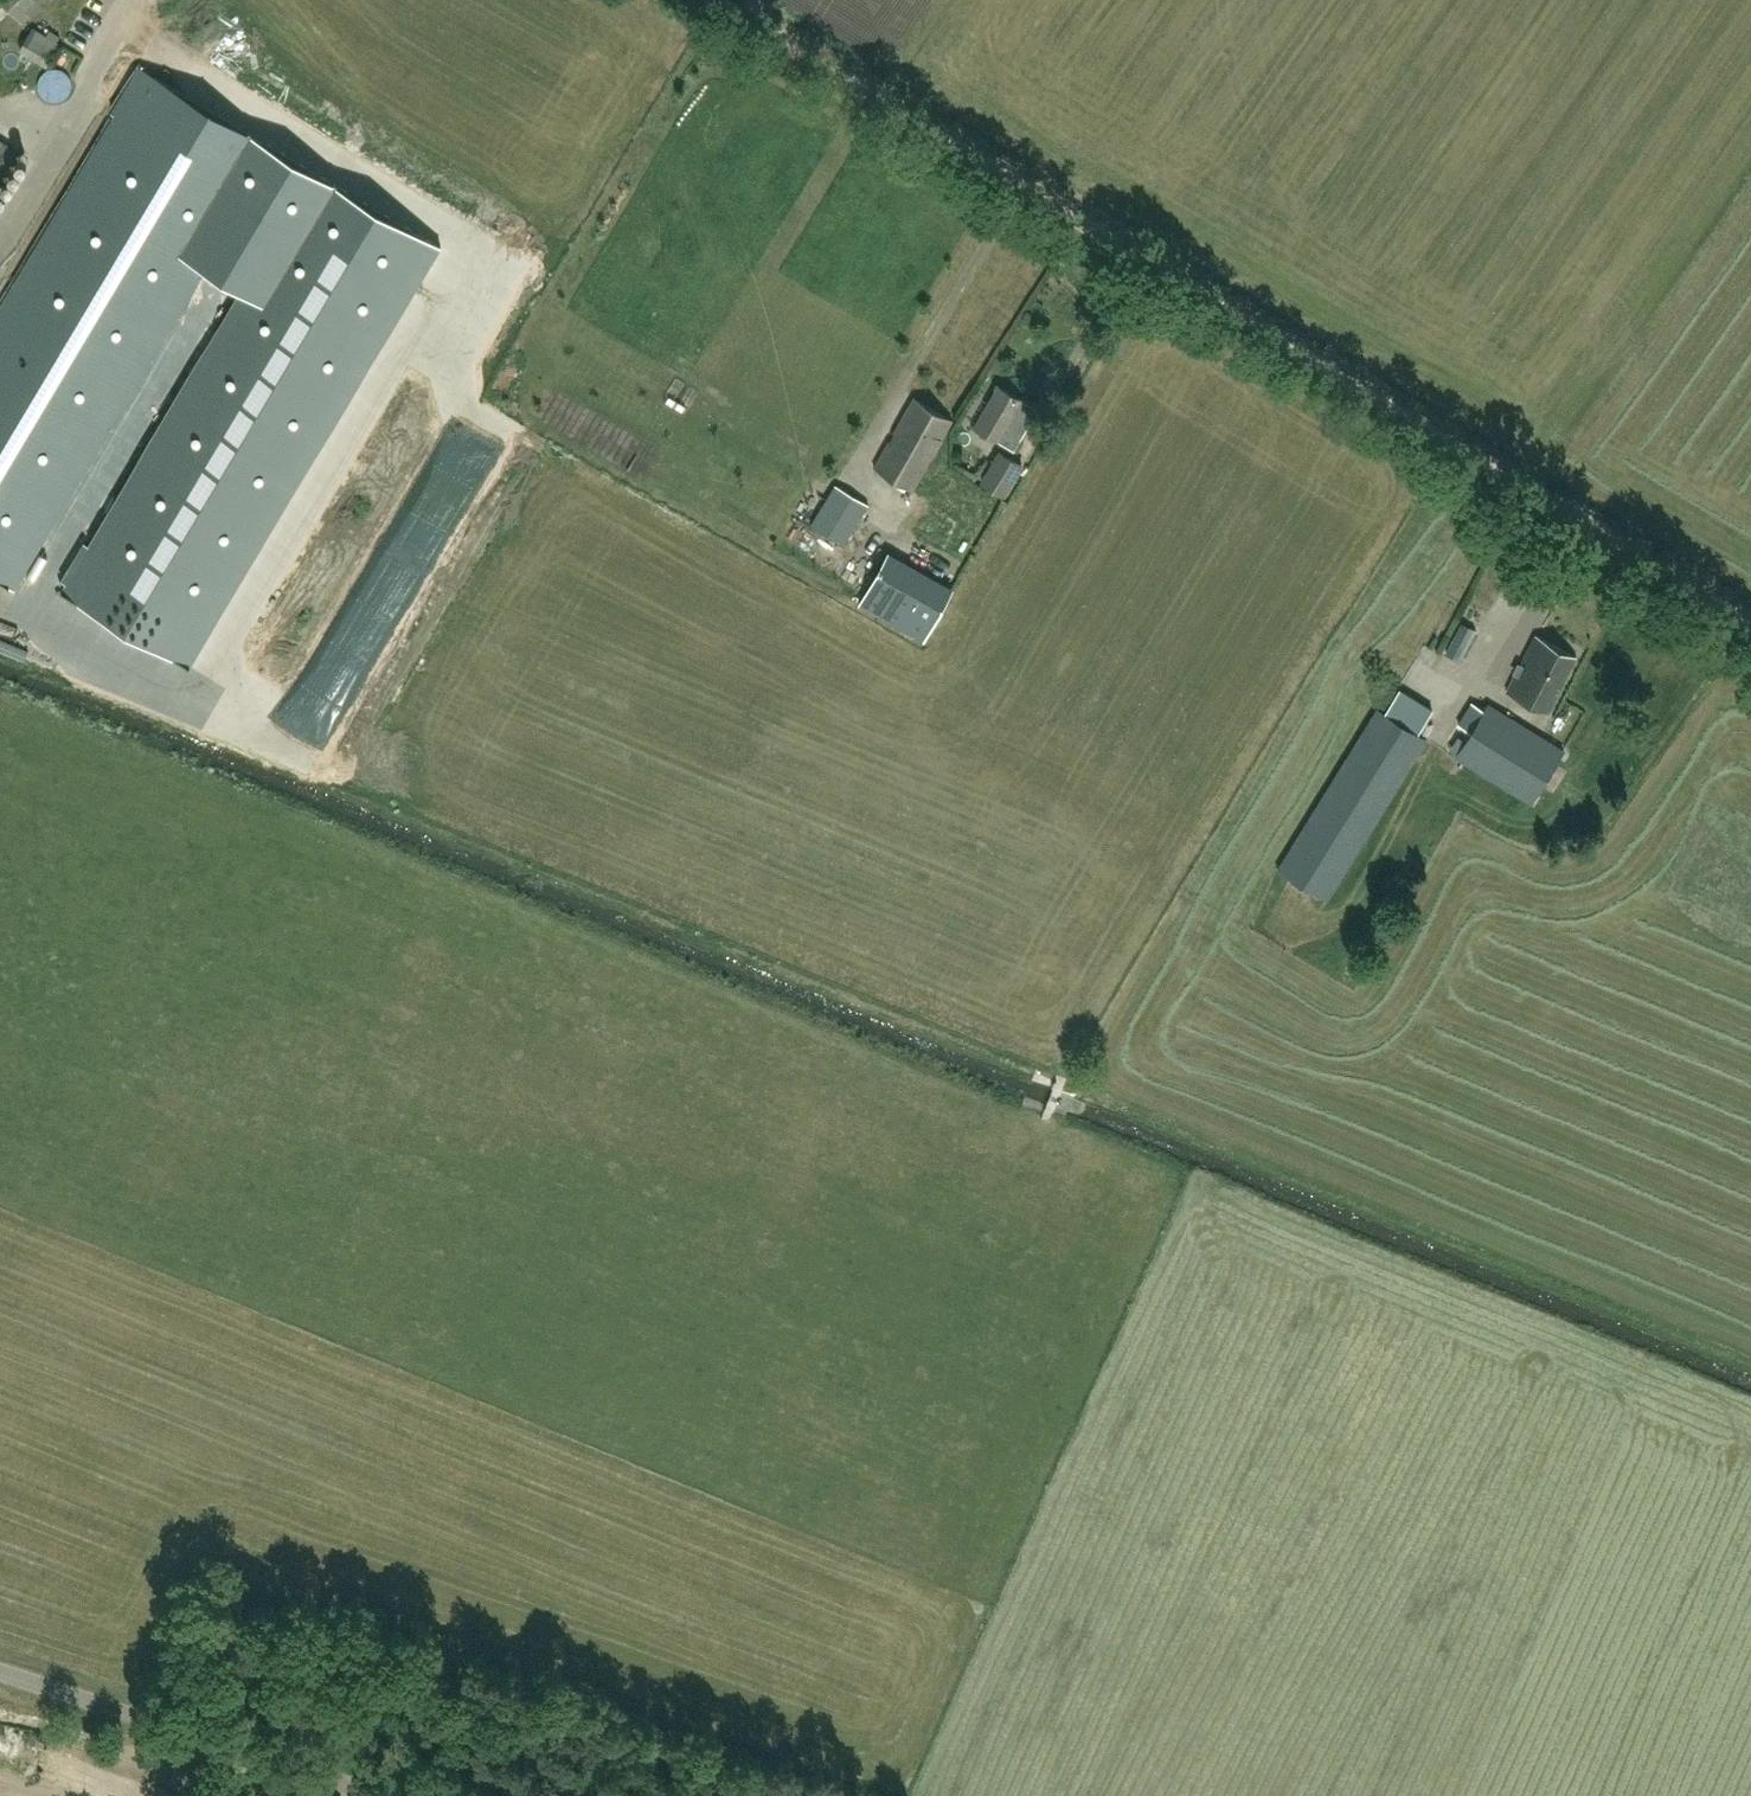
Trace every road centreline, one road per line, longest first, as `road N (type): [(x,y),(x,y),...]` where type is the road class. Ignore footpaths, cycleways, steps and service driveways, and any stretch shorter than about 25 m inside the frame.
road 1 (unclassified): [(1750,650),(1651,562),(688,0)]
road 2 (unclassified): [(372,1795),(0,1674)]

